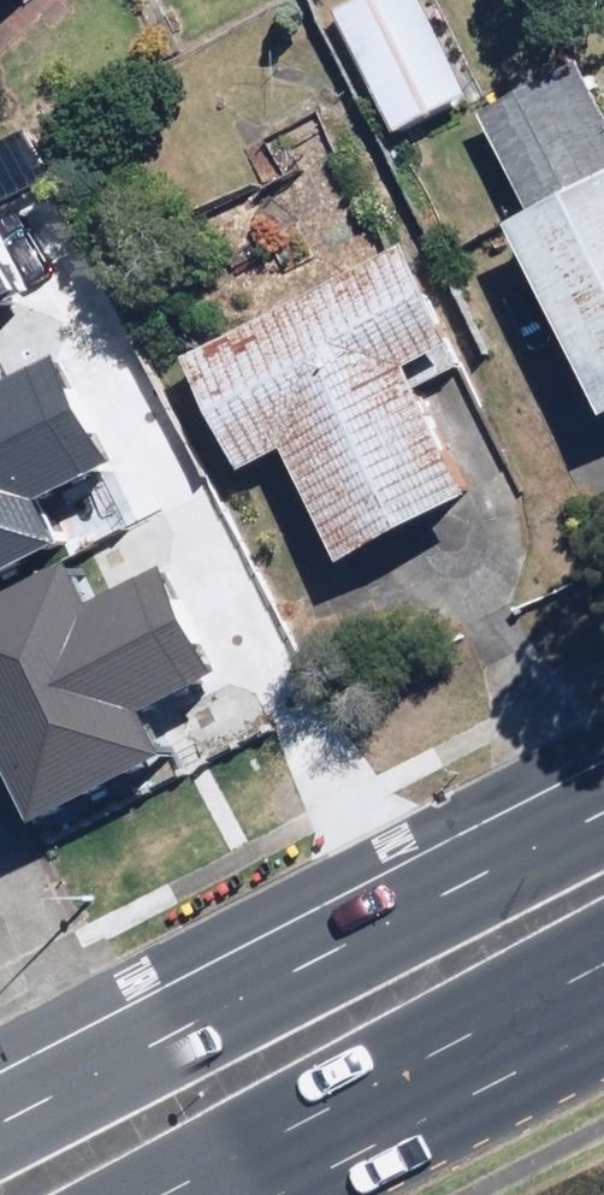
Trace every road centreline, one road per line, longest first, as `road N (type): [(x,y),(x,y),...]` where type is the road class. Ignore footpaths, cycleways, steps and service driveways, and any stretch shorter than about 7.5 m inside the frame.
road 1 (primary): [(0,1139),(603,826)]
road 2 (primary): [(603,1033),(291,1194)]

